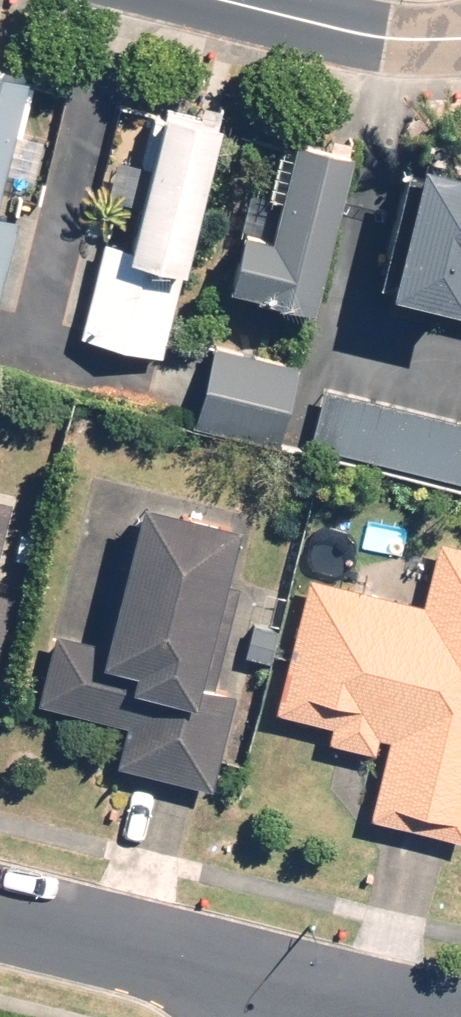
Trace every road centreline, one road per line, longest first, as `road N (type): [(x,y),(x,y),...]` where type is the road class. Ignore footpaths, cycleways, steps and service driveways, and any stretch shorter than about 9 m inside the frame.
road 1 (residential): [(0,919),(291,994)]
road 2 (residential): [(460,38),(328,29),(211,0)]
road 3 (residential): [(291,994),(410,1016)]

